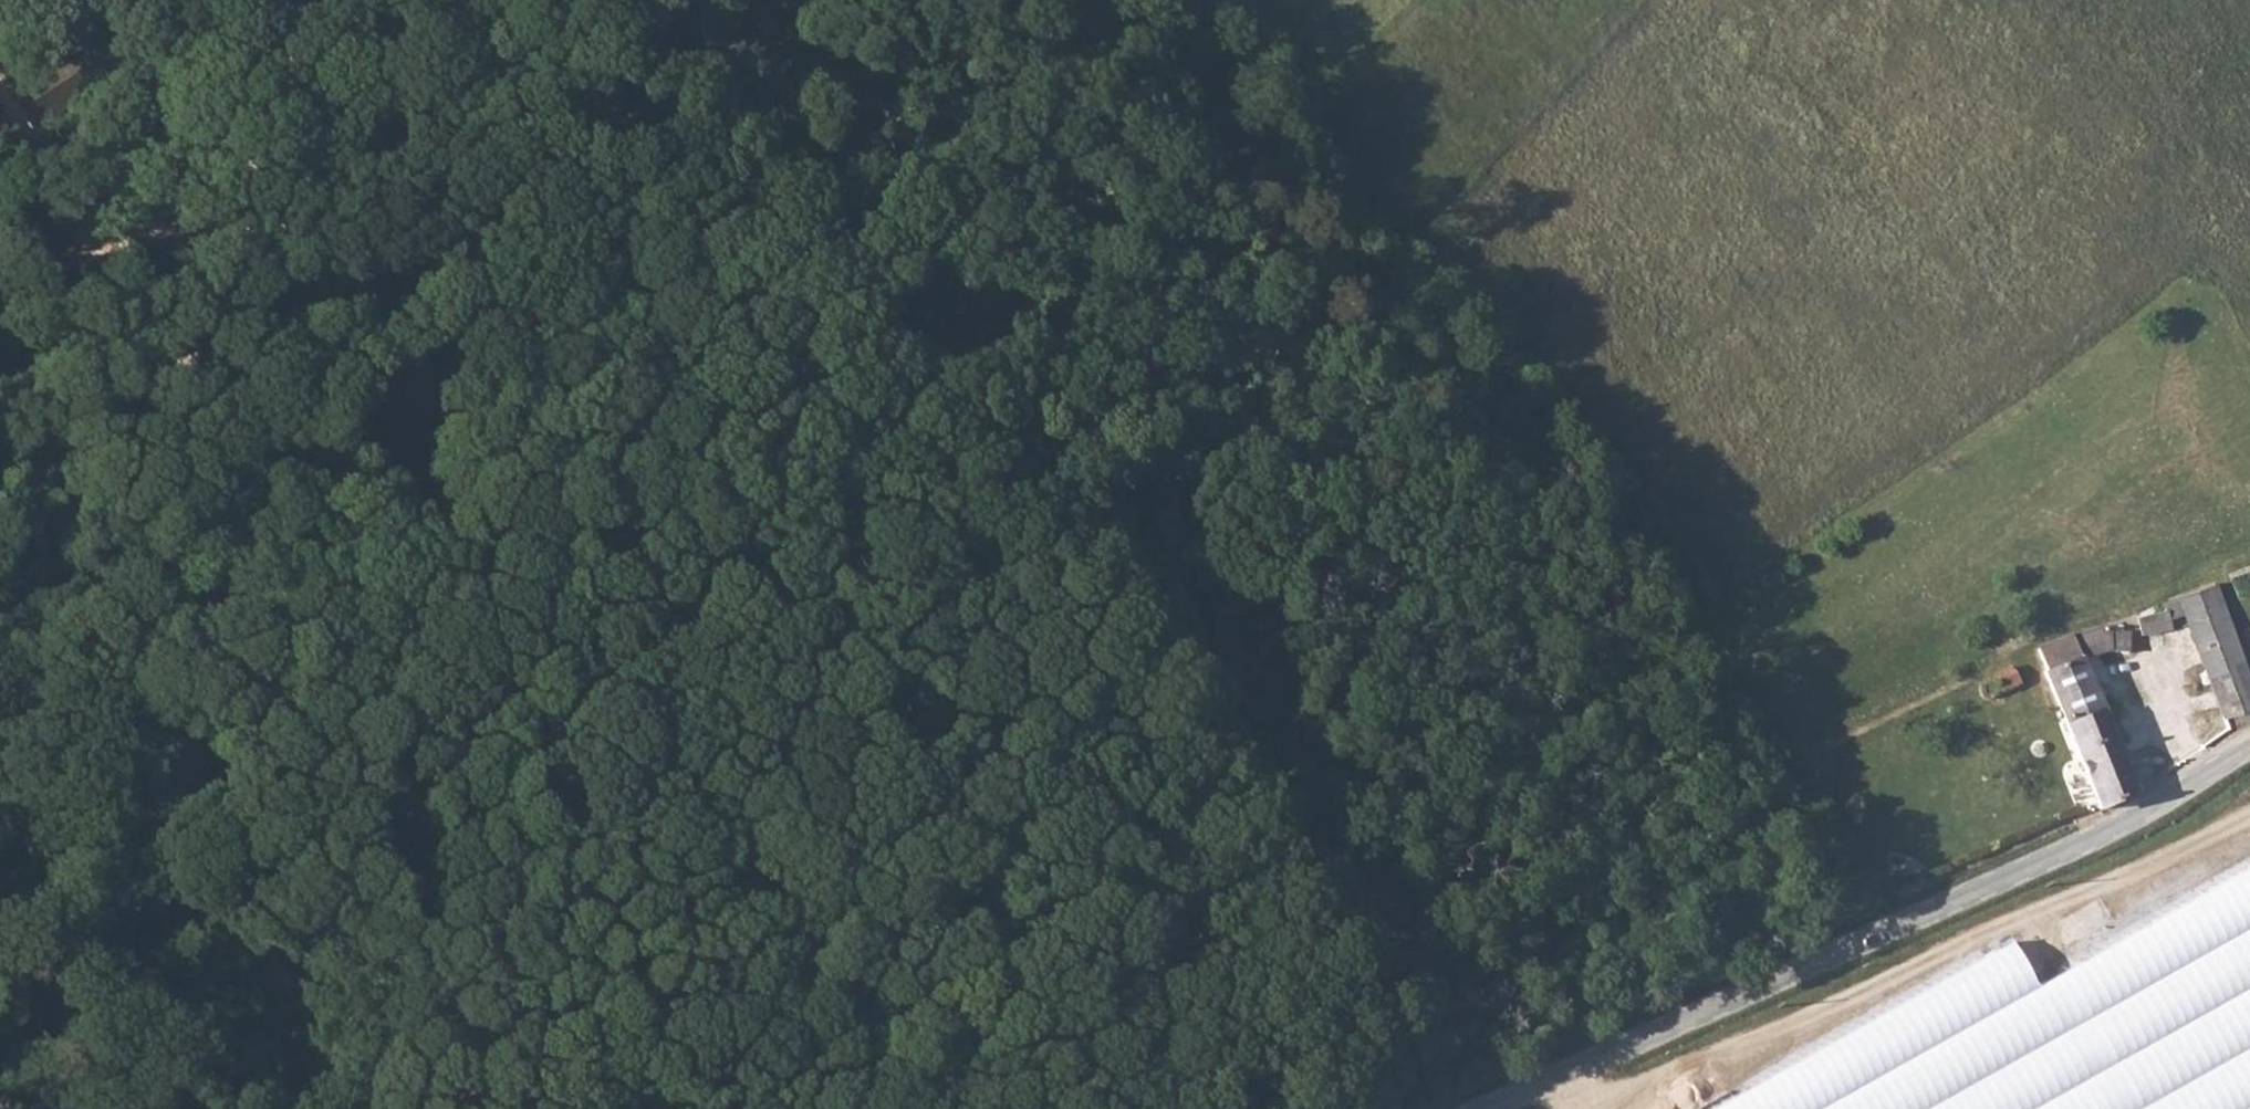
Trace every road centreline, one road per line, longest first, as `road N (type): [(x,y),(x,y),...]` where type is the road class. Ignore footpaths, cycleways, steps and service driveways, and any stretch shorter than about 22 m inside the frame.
road 1 (unclassified): [(1486,1108),(2140,816),(2249,748)]

